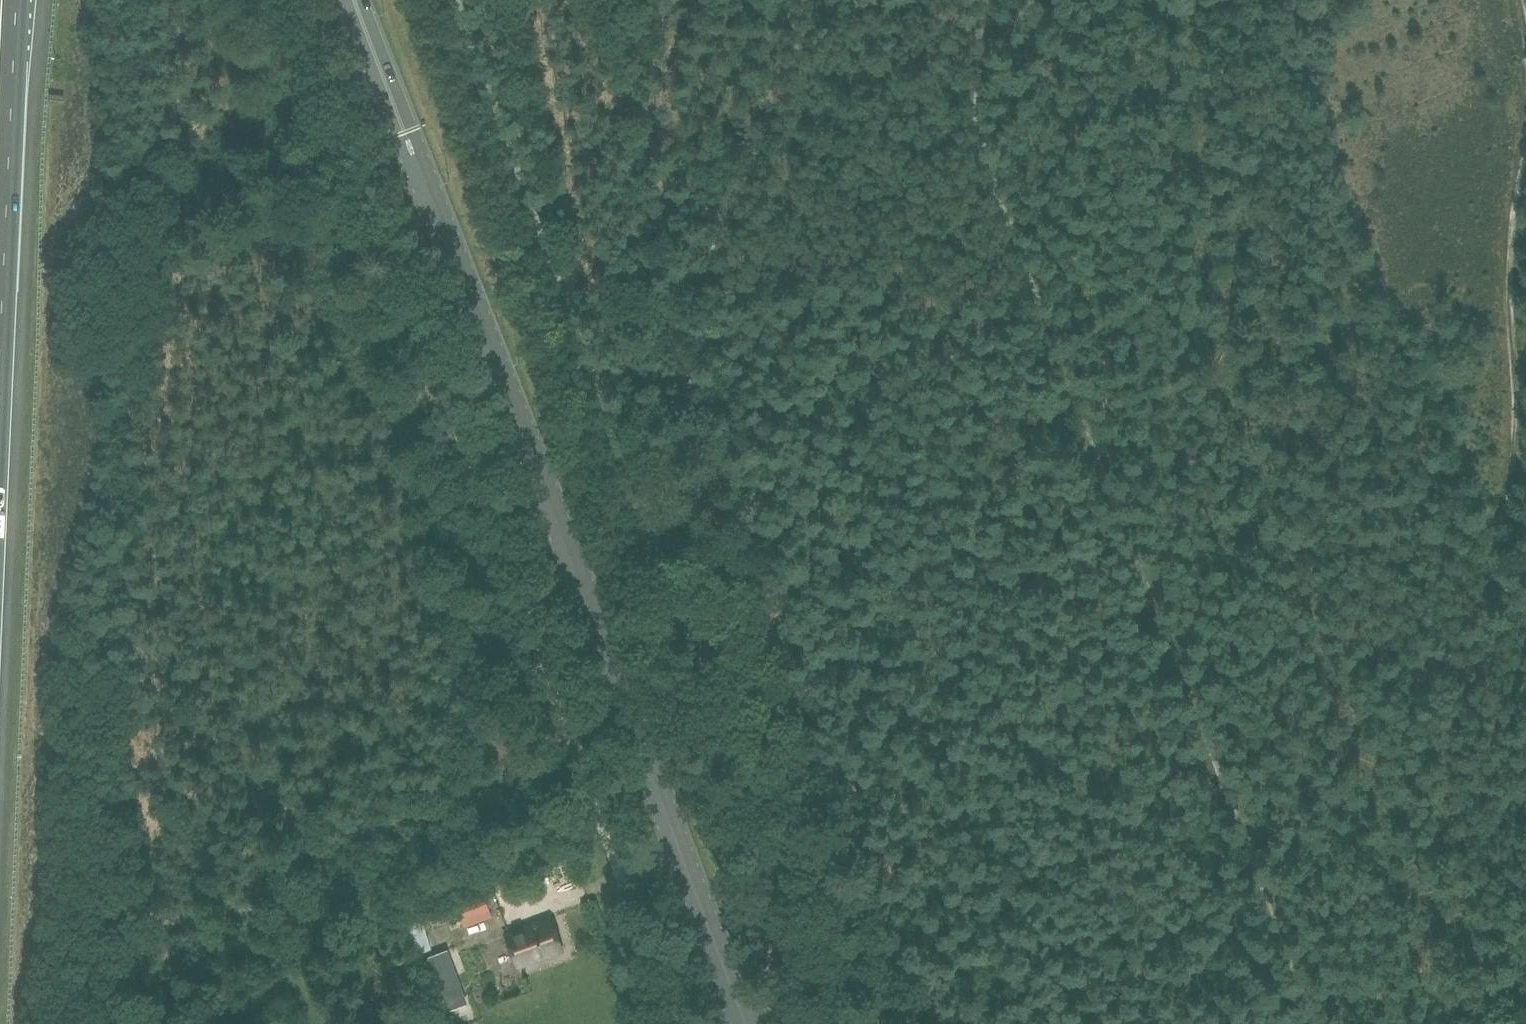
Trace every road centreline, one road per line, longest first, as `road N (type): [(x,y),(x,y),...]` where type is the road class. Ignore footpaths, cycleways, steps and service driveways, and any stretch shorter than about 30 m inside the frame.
road 1 (track): [(911,1023),(664,310),(674,277),(716,244),(809,0)]
road 2 (secondary): [(747,1023),(356,0)]
road 3 (track): [(983,0),(967,105),(993,196),(1303,1023)]
road 4 (track): [(1508,0),(1517,130),(1506,207),(1505,455),(1489,573),(1493,615),(1525,664)]
road 5 (motorway): [(0,335),(15,0)]

